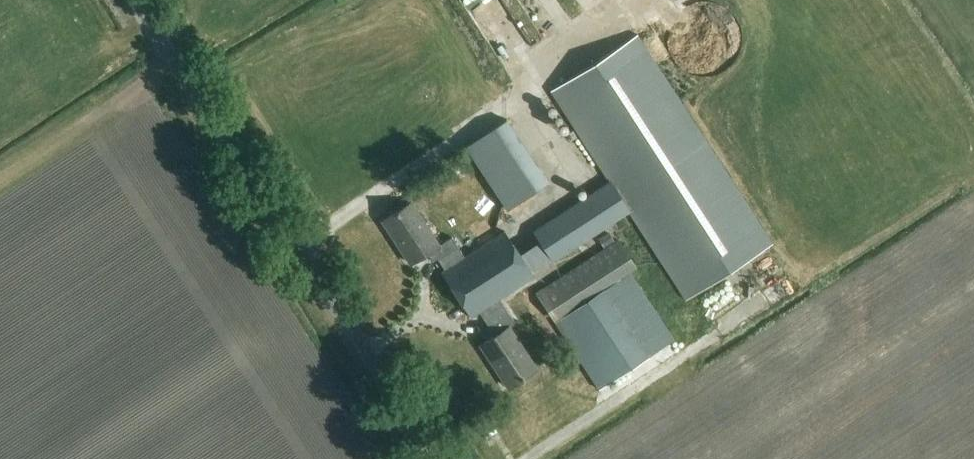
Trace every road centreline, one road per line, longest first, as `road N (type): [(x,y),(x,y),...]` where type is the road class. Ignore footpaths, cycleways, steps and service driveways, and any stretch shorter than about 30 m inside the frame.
road 1 (tertiary): [(432,458),(131,0)]
road 2 (track): [(190,90),(337,0)]

